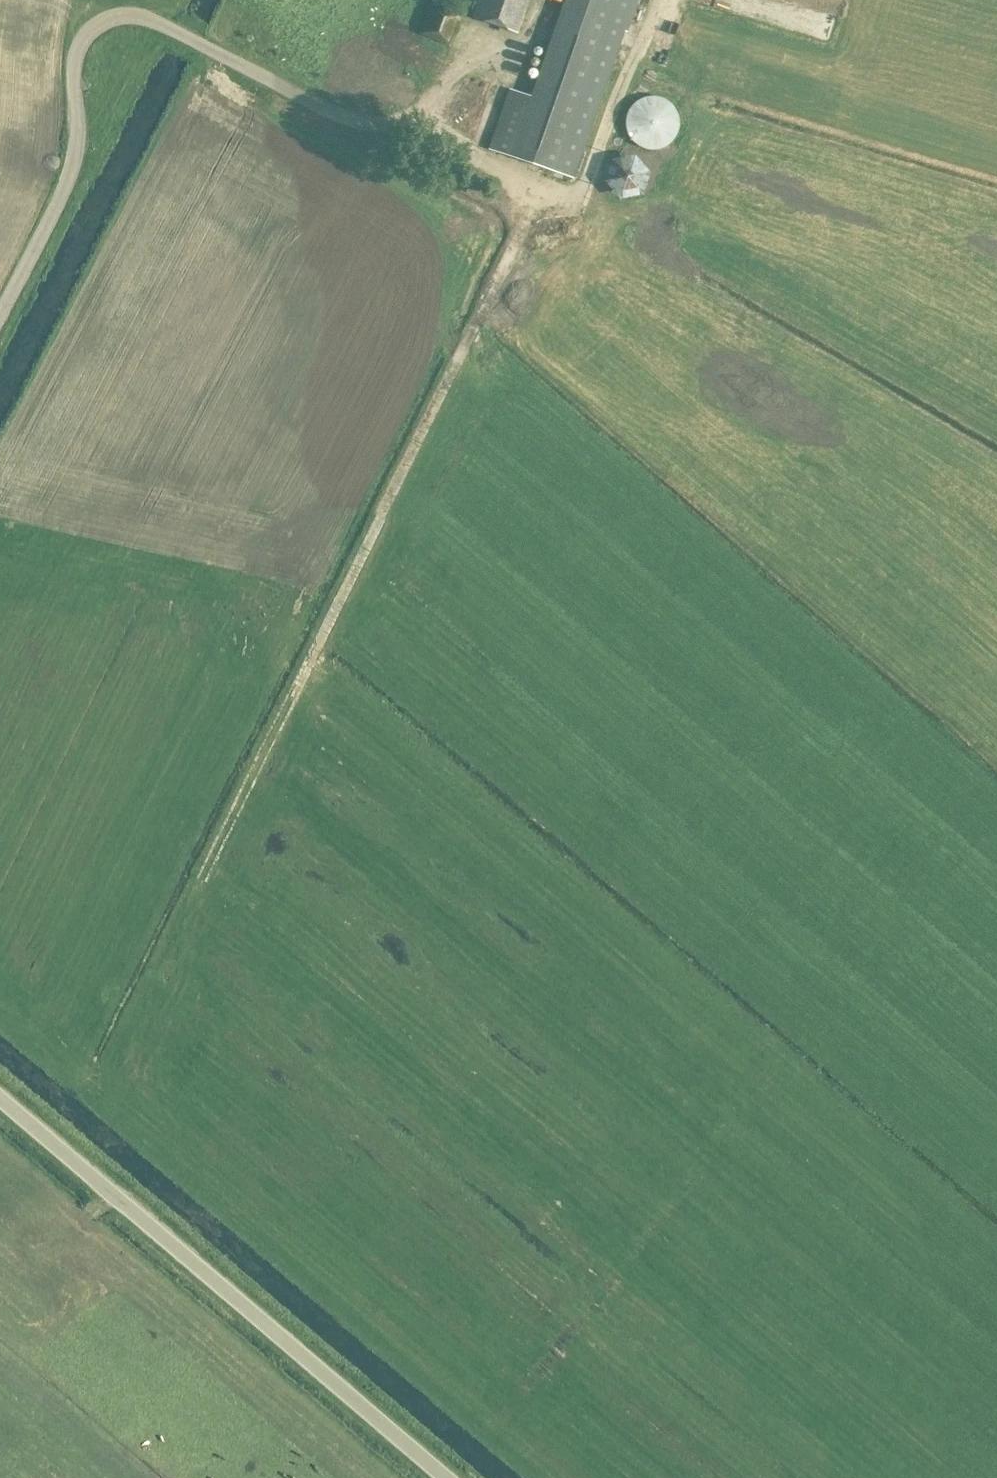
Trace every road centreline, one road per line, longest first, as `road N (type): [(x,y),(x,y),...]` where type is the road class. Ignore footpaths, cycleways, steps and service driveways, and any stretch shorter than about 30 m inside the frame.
road 1 (unclassified): [(446,1477),(0,1098)]

